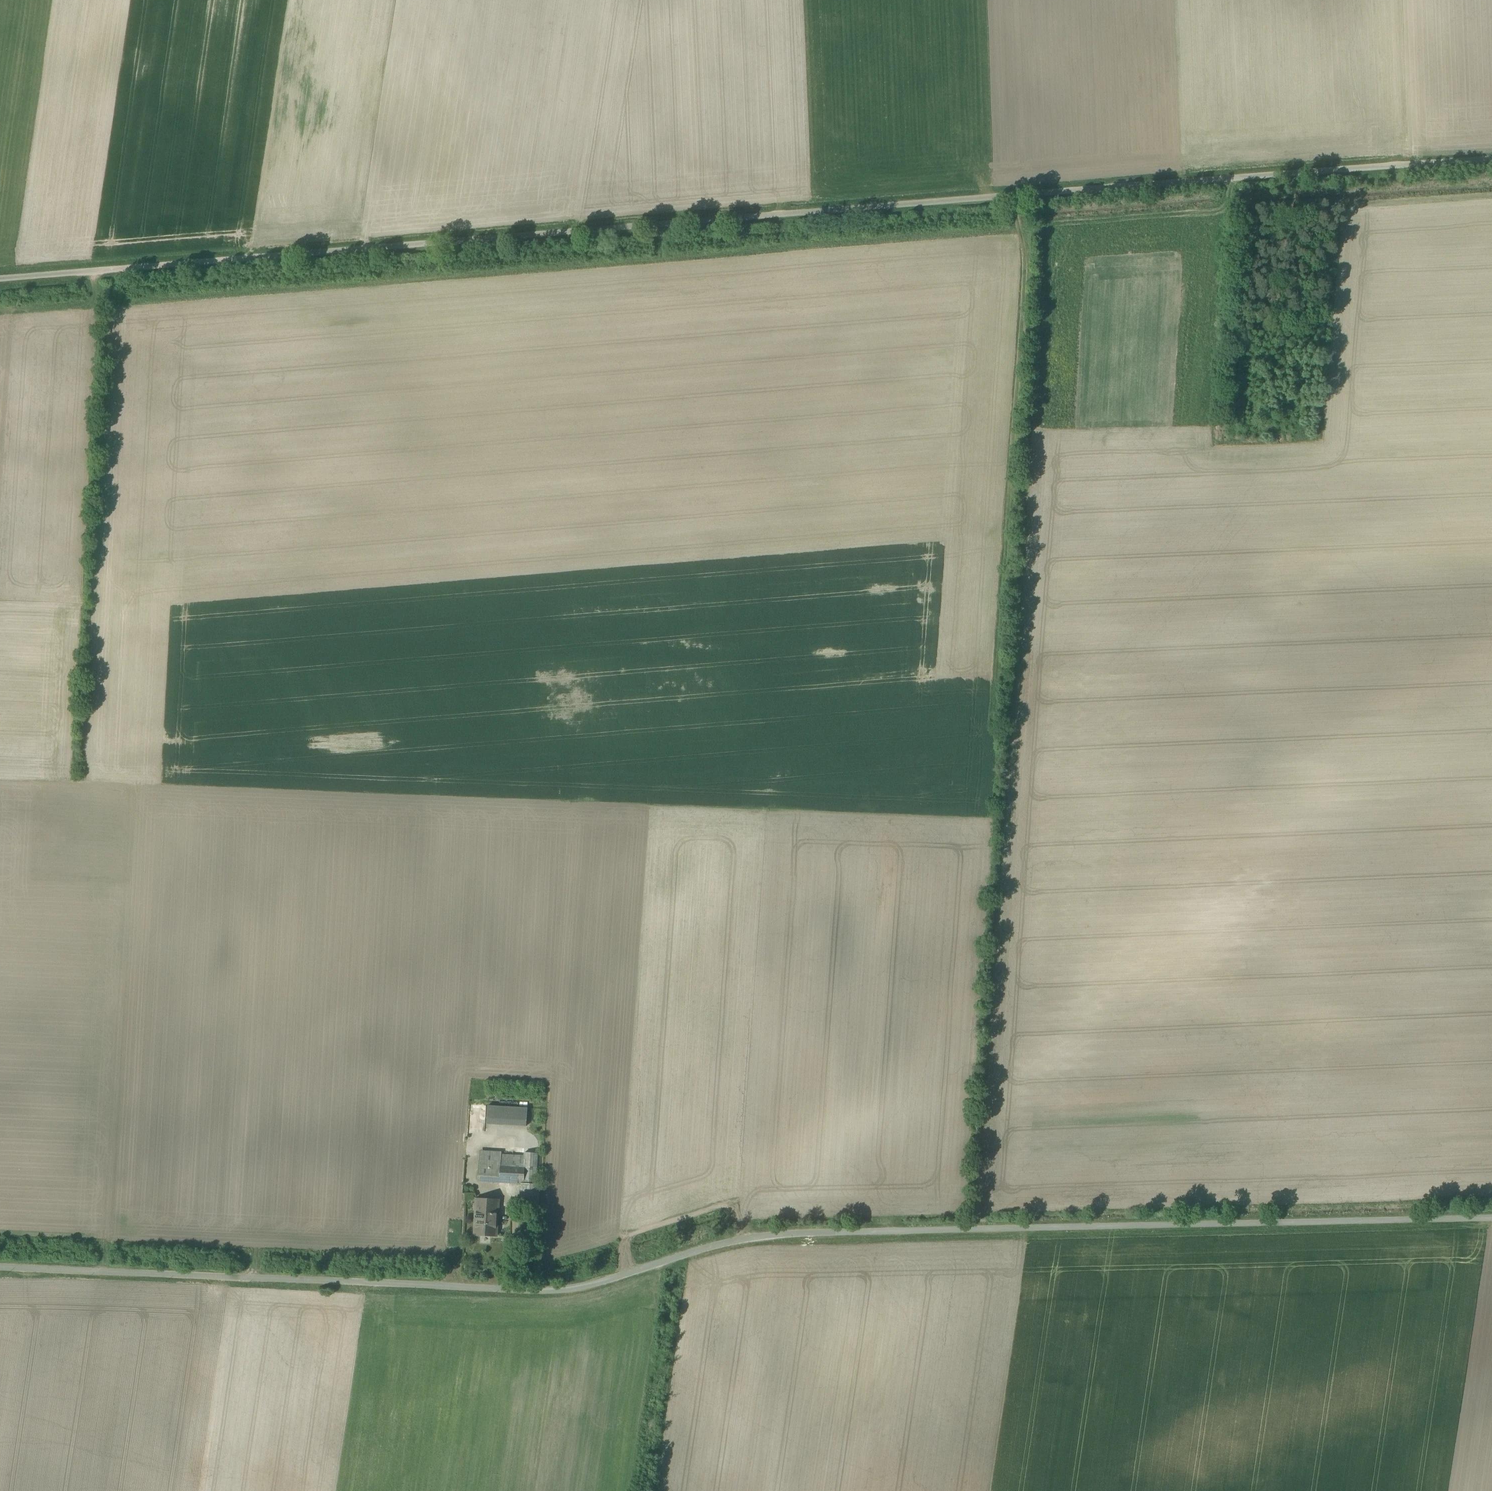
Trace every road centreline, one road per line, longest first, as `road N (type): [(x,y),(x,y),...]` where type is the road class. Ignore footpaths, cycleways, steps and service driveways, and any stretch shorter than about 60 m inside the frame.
road 1 (unclassified): [(1491,1211),(768,1228),(555,1292),(0,1267)]
road 2 (unclassified): [(1491,164),(0,279)]

